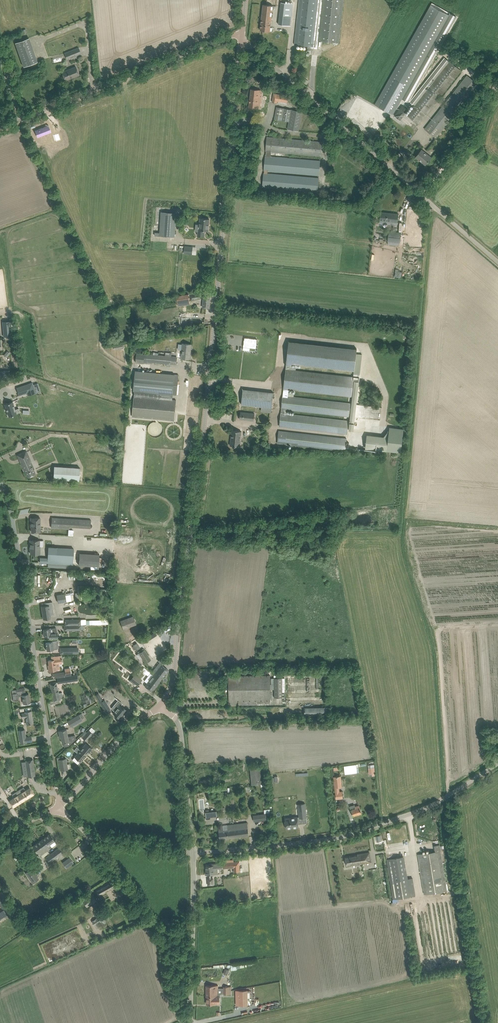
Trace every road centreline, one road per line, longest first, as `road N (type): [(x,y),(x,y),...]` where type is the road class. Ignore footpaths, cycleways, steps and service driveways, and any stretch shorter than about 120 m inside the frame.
road 1 (tertiary): [(161,704),(174,667),(196,490),(240,38)]
road 2 (unclassified): [(497,260),(240,38)]
road 3 (unclassified): [(190,850),(376,824),(425,806),(497,760)]
road 4 (unclassified): [(60,806),(0,487)]
road 5 (unclassified): [(22,119),(241,28)]
road 6 (unclassified): [(190,1022),(190,850)]
road 7 (unclassified): [(190,850),(179,741),(161,704)]
road 8 (tertiary): [(60,806),(161,704)]
road 9 (track): [(497,87),(421,193)]

